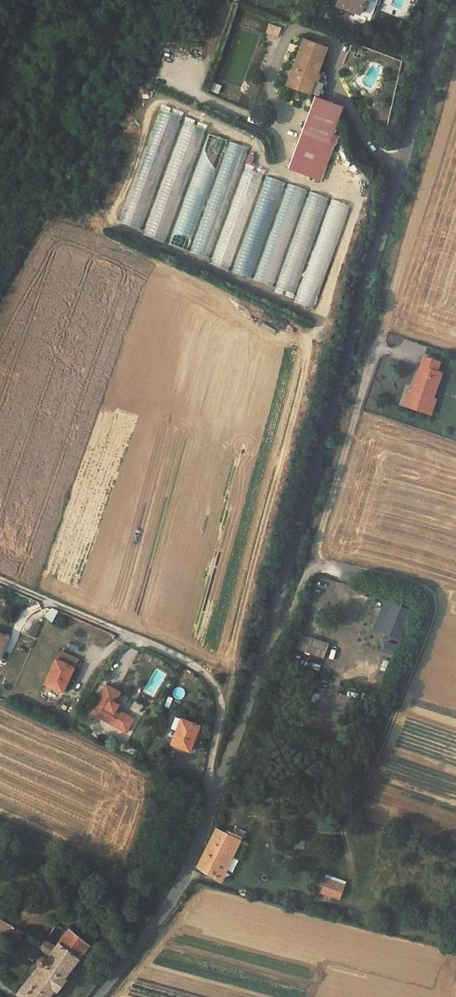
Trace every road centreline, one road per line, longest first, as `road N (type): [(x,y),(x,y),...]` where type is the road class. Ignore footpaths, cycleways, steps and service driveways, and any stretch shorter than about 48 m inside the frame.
road 1 (unclassified): [(217,791),(453,0)]
road 2 (residential): [(217,791),(209,775),(219,696),(206,675),(0,581)]
road 3 (unclassified): [(97,996),(181,883),(217,791)]

